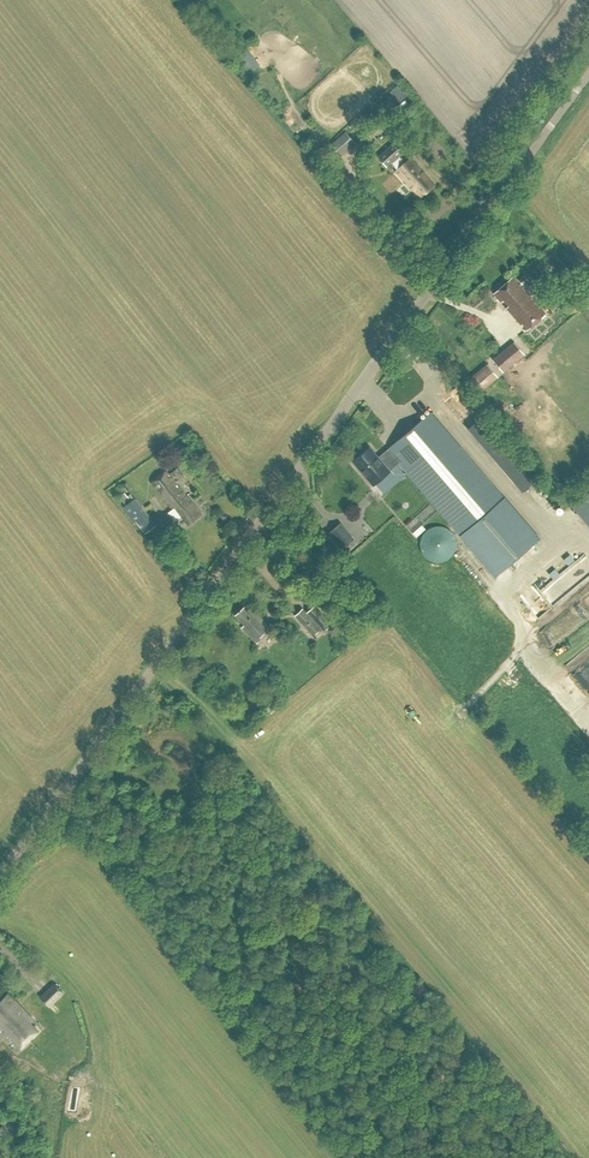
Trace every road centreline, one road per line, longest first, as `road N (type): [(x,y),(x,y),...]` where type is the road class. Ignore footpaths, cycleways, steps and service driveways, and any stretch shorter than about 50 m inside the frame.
road 1 (unclassified): [(0,878),(588,72)]

